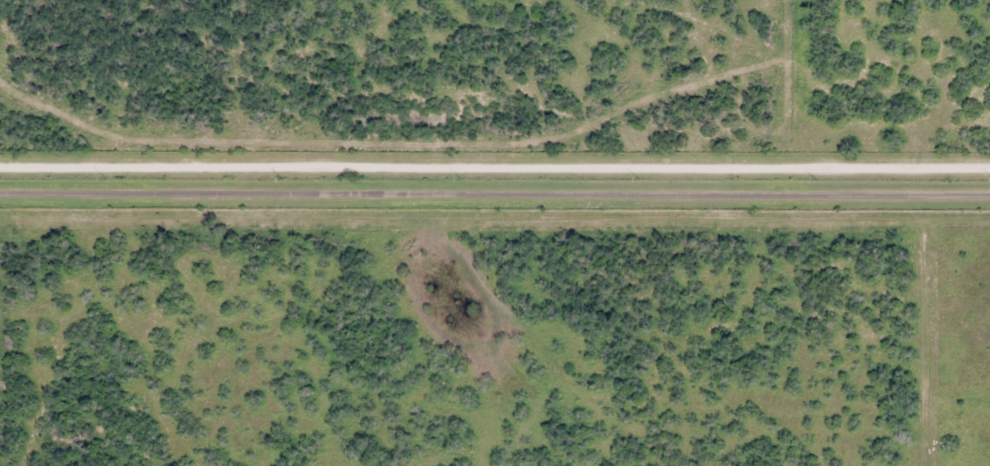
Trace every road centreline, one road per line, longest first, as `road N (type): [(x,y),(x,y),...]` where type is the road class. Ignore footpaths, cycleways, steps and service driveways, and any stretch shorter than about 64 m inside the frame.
road 1 (residential): [(989,171),(0,169)]
road 2 (residential): [(0,201),(989,199)]

